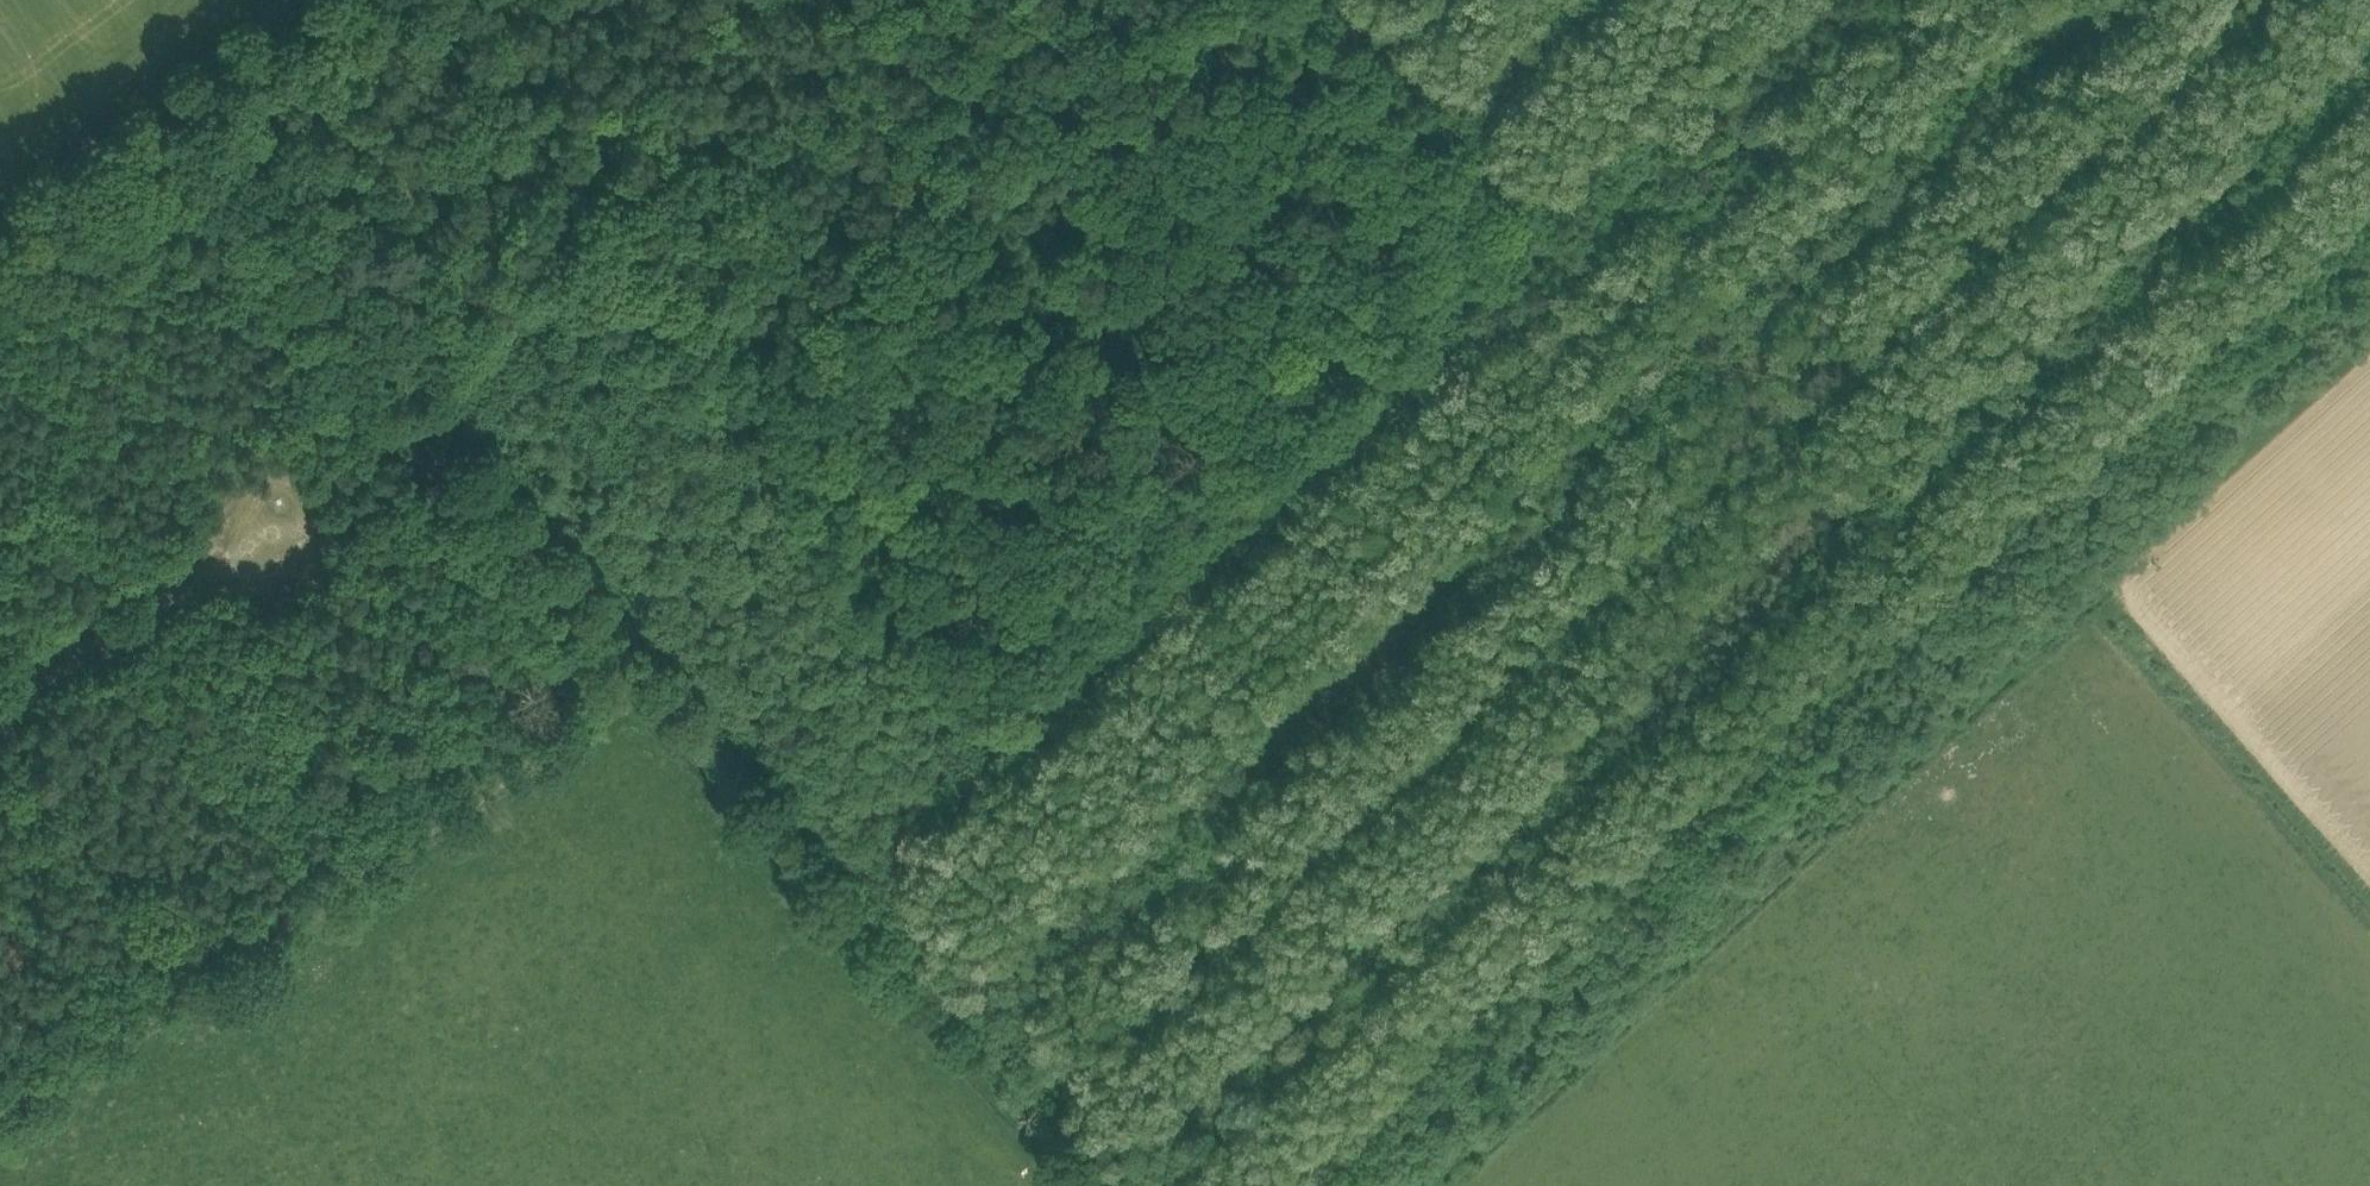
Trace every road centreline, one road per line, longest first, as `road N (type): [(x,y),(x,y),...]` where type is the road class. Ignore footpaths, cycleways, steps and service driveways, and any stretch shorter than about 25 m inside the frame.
road 1 (track): [(1086,1185),(634,695),(152,142)]
road 2 (track): [(0,723),(294,534)]
road 3 (track): [(152,142),(317,0)]
road 4 (track): [(0,246),(152,142)]

